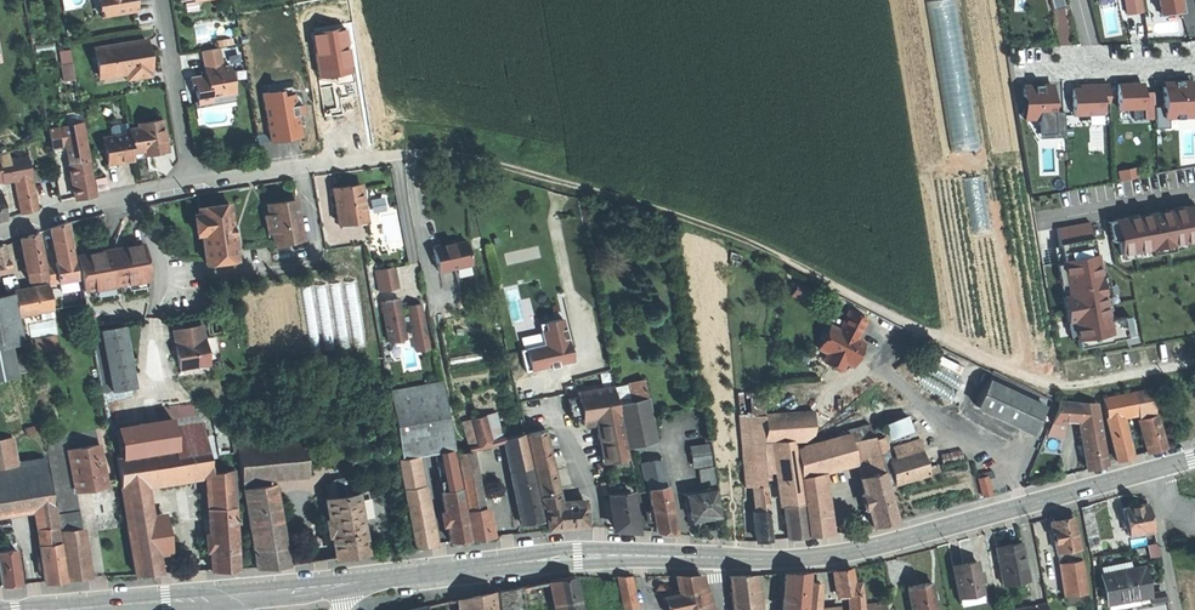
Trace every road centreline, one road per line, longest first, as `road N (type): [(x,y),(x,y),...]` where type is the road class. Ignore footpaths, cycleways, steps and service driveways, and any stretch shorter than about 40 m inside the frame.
road 1 (secondary): [(1149,472),(860,550),(713,557)]
road 2 (secondary): [(713,557),(577,557),(352,584)]
road 3 (residential): [(192,179),(425,153)]
road 4 (residential): [(0,229),(192,179)]
road 5 (residential): [(192,179),(163,0)]
road 6 (residential): [(1194,191),(1039,221)]
road 7 (residential): [(1149,472),(1177,609)]
road 8 (secondary): [(352,584),(214,596)]
road 9 (secondary): [(175,600),(54,609)]

